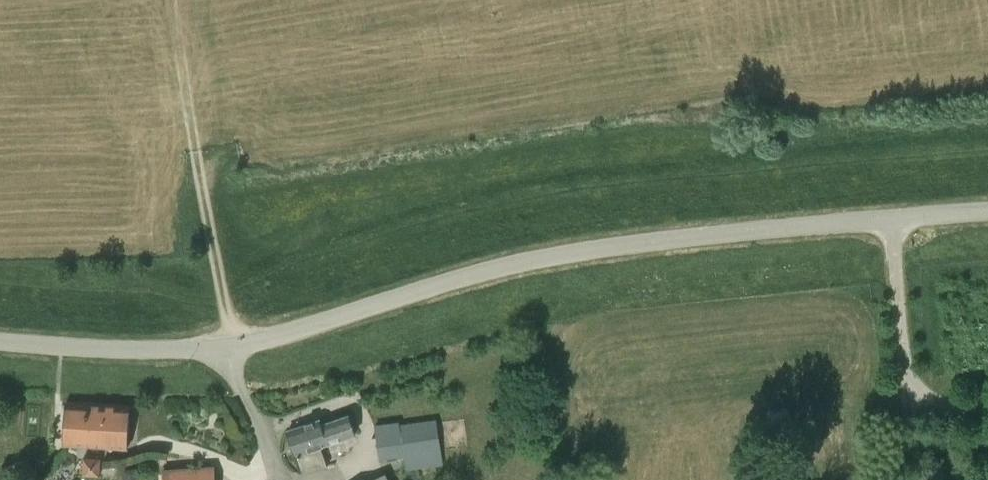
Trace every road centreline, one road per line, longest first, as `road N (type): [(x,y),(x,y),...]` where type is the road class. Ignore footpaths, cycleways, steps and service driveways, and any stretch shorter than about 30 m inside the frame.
road 1 (unclassified): [(0,345),(211,355),(504,267),(701,239),(987,214)]
road 2 (track): [(167,0),(229,313),(345,212)]

